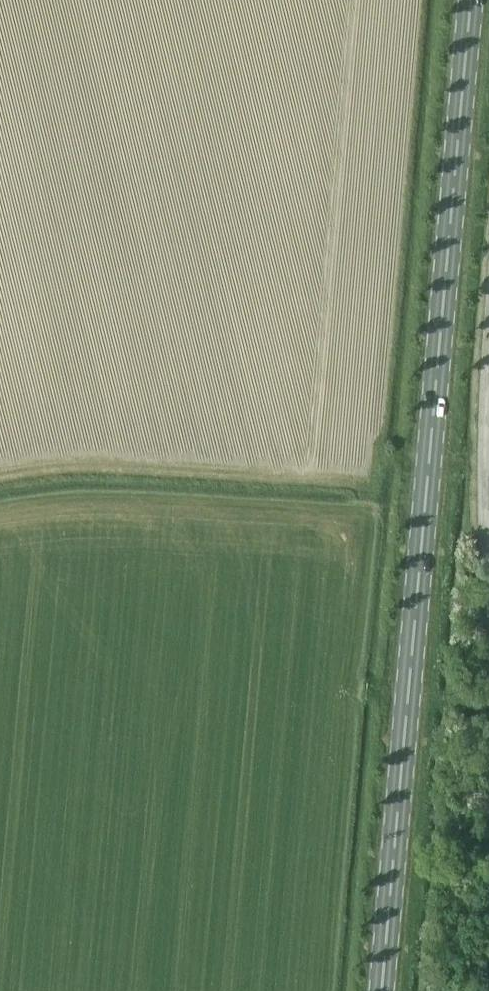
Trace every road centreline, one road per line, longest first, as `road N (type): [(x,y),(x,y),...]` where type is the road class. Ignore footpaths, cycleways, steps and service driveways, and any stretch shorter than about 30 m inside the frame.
road 1 (primary): [(379,990),(473,0)]
road 2 (unclassified): [(488,554),(488,397)]

